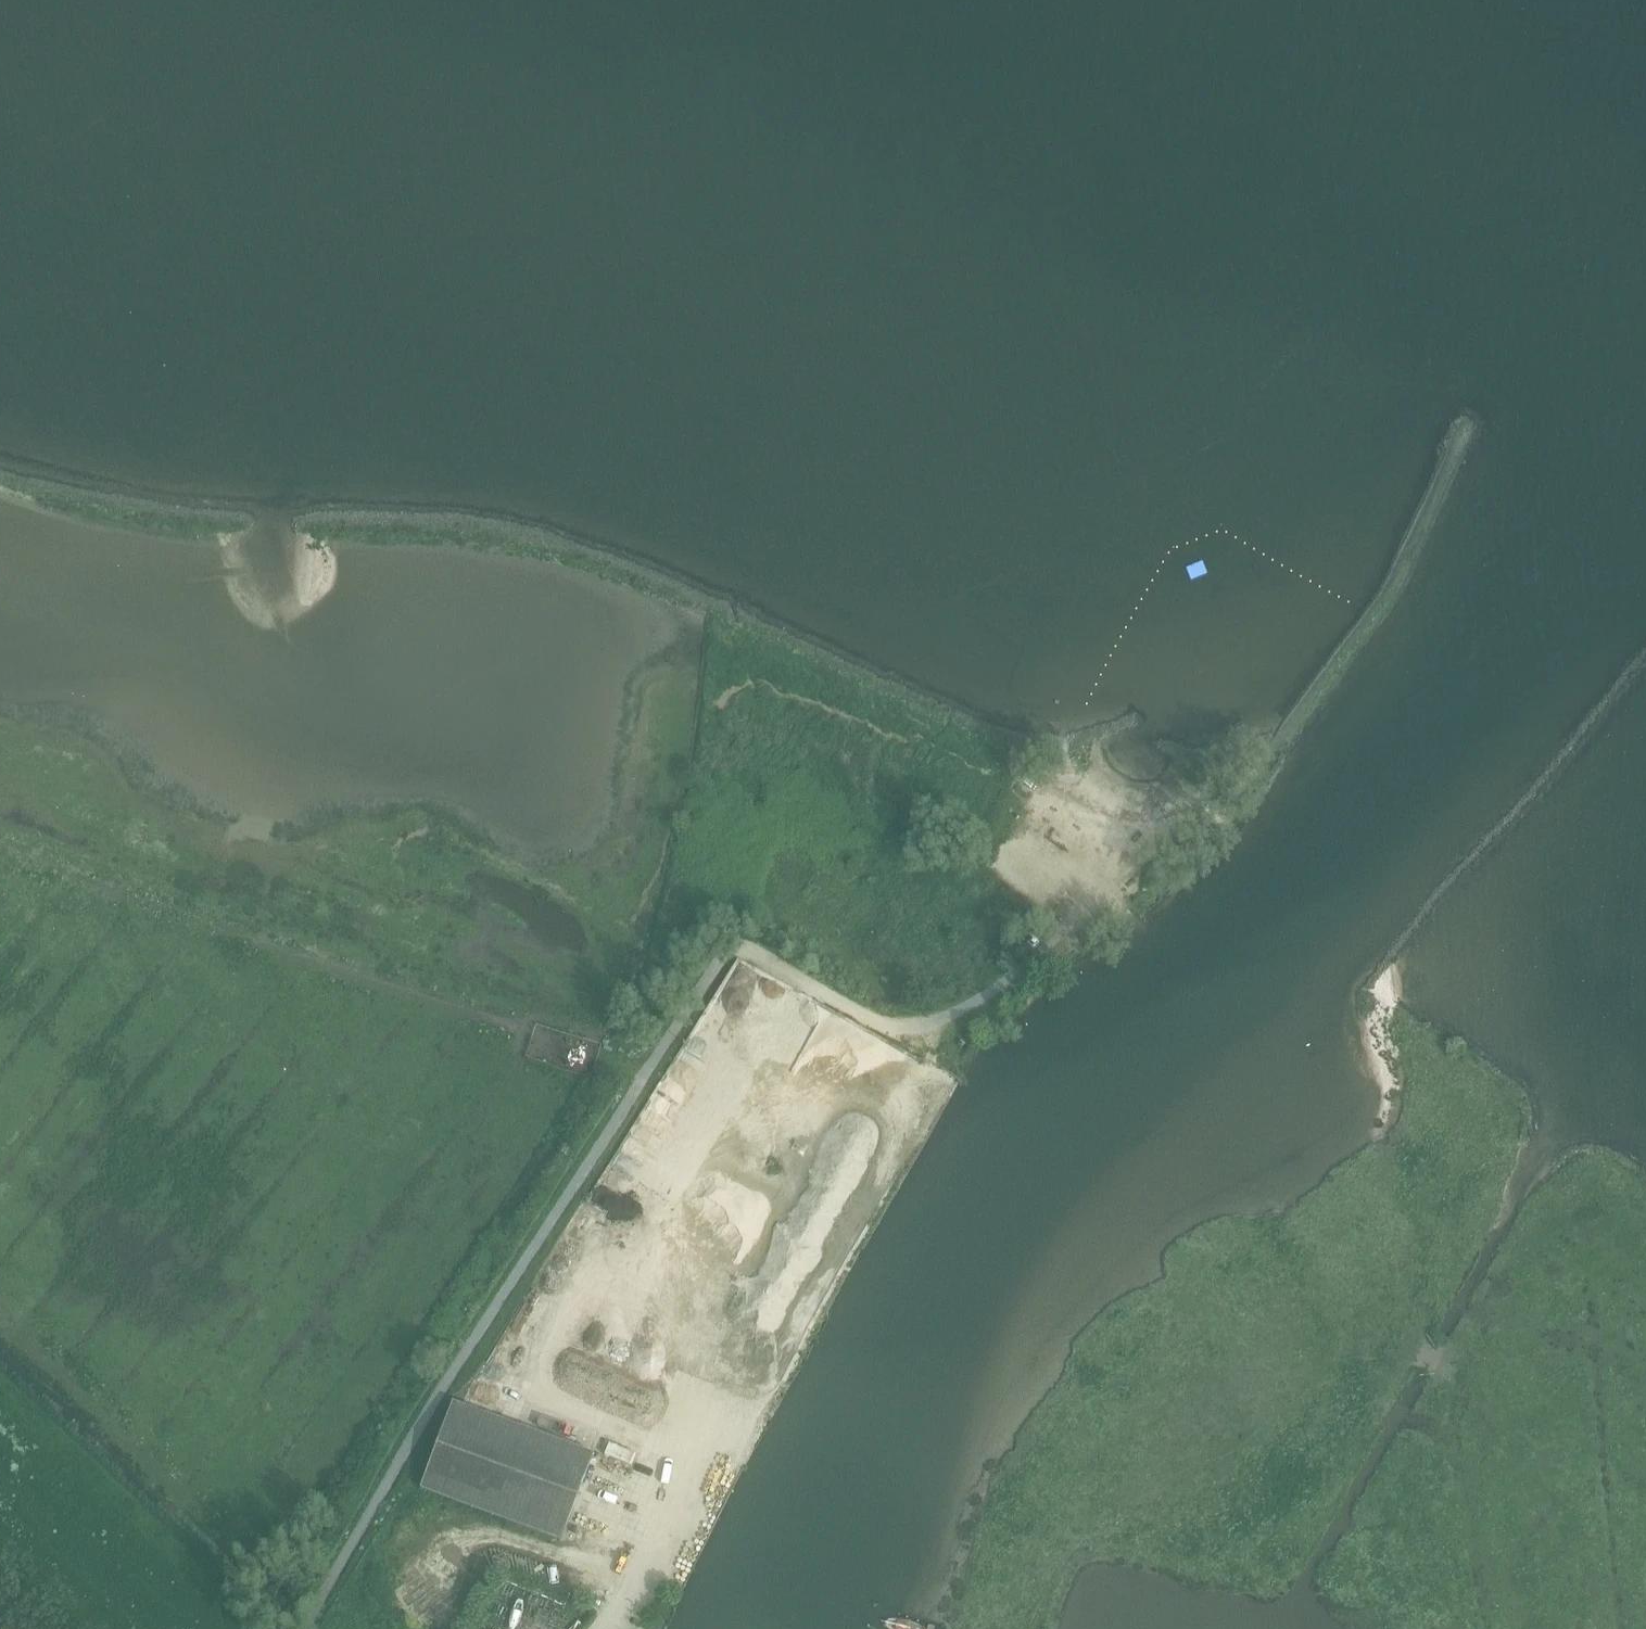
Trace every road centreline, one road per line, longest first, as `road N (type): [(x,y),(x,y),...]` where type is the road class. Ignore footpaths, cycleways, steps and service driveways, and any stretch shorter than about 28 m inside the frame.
road 1 (track): [(0,1460),(185,1628)]

